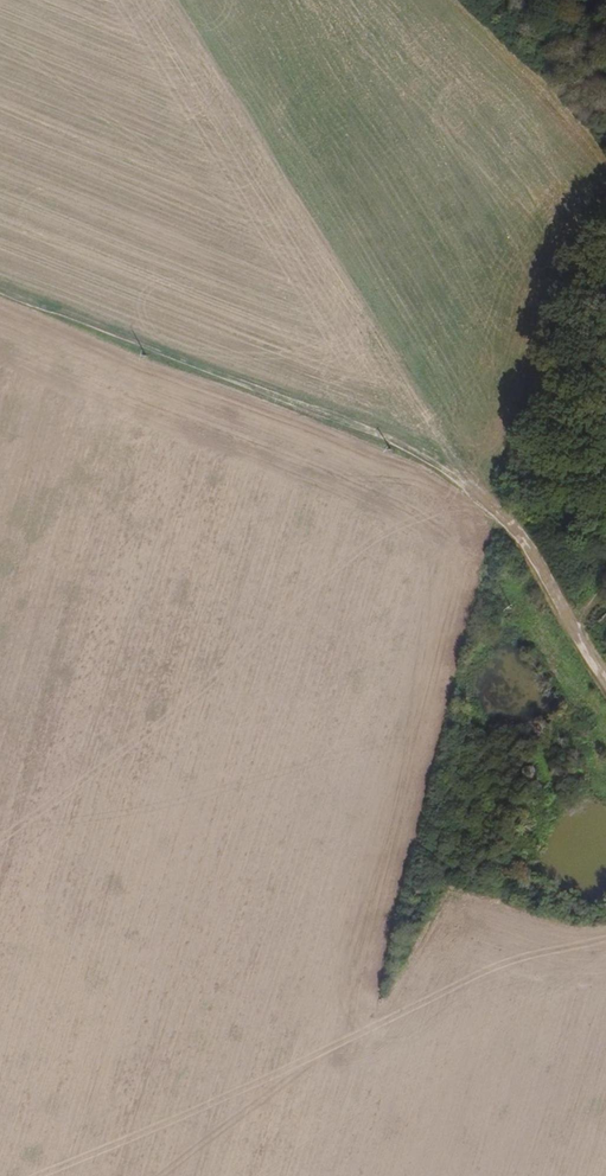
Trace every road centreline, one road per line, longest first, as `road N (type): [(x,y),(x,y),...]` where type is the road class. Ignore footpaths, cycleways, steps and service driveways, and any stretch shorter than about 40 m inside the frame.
road 1 (track): [(507,524),(193,0)]
road 2 (track): [(221,377),(406,446),(470,488),(532,556),(574,631)]
road 3 (track): [(221,377),(0,287)]

